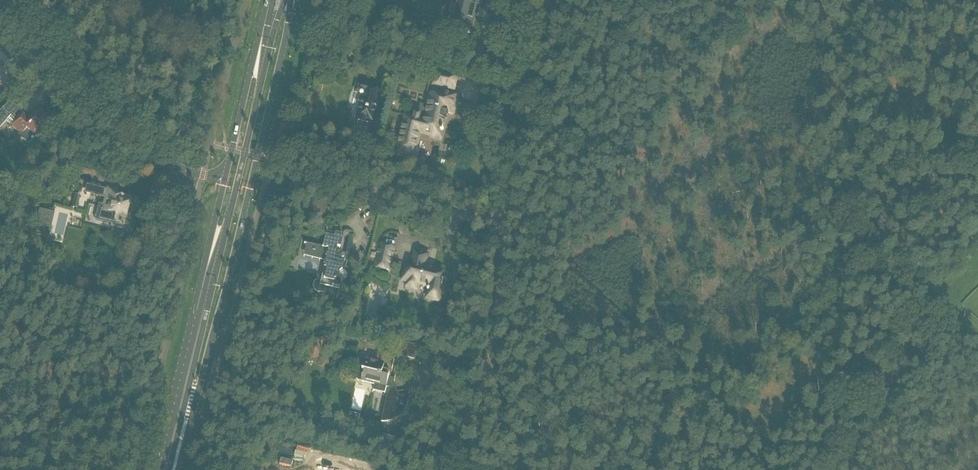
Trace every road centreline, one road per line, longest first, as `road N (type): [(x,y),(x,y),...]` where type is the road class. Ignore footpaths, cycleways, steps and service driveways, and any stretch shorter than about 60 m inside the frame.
road 1 (residential): [(227,165),(203,176),(166,163),(0,10)]
road 2 (residential): [(446,469),(488,374),(505,224)]
road 3 (residential): [(505,224),(522,112),(553,0)]
road 4 (secondary): [(243,212),(289,0)]
road 5 (secondary): [(182,407),(199,383),(243,212)]
road 6 (secondary): [(266,0),(227,165)]
road 7 (secondary): [(212,243),(182,407)]
road 8 (residential): [(505,224),(360,190)]

